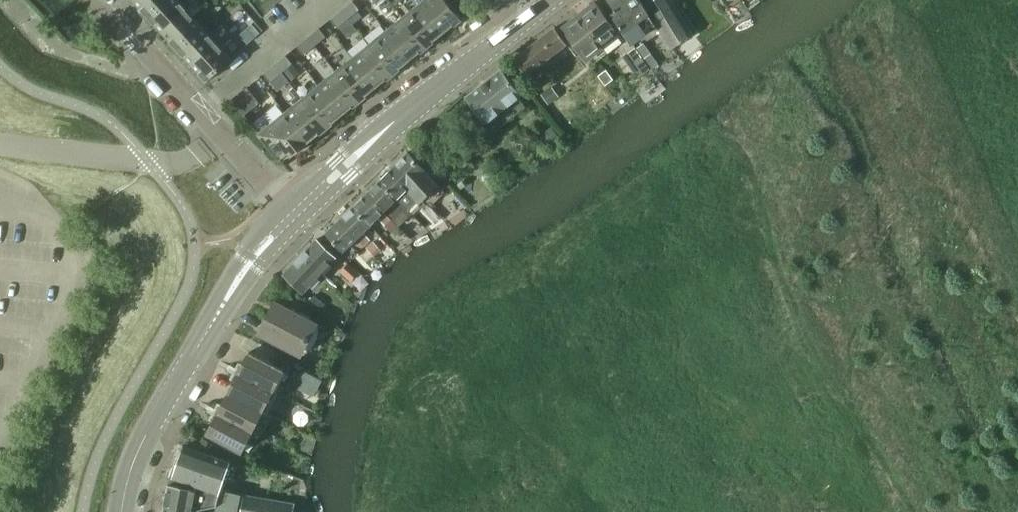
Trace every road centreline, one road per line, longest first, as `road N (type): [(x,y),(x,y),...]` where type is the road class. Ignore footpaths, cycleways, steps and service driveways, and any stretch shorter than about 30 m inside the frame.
road 1 (tertiary): [(120,511),(140,445),(217,312),(252,257),(295,212)]
road 2 (tertiary): [(295,212),(394,121),(553,0)]
road 3 (tertiary): [(295,212),(100,0)]

